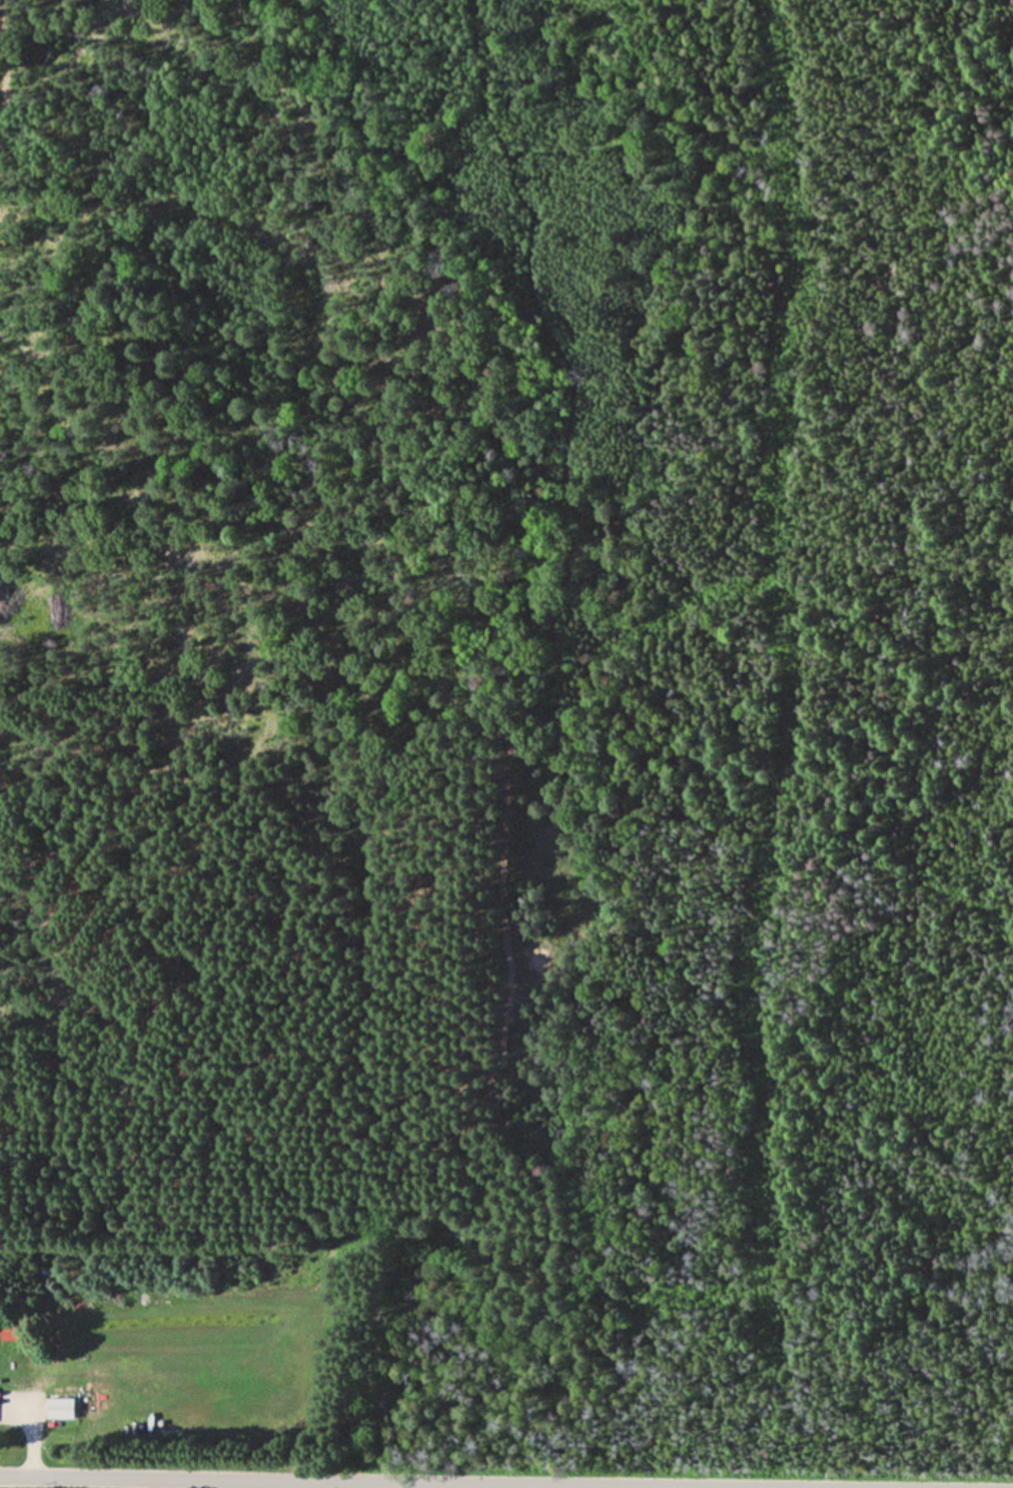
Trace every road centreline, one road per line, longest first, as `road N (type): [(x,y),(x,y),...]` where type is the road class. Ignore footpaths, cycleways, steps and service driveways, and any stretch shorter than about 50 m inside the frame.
road 1 (residential): [(768,1487),(0,1476)]

